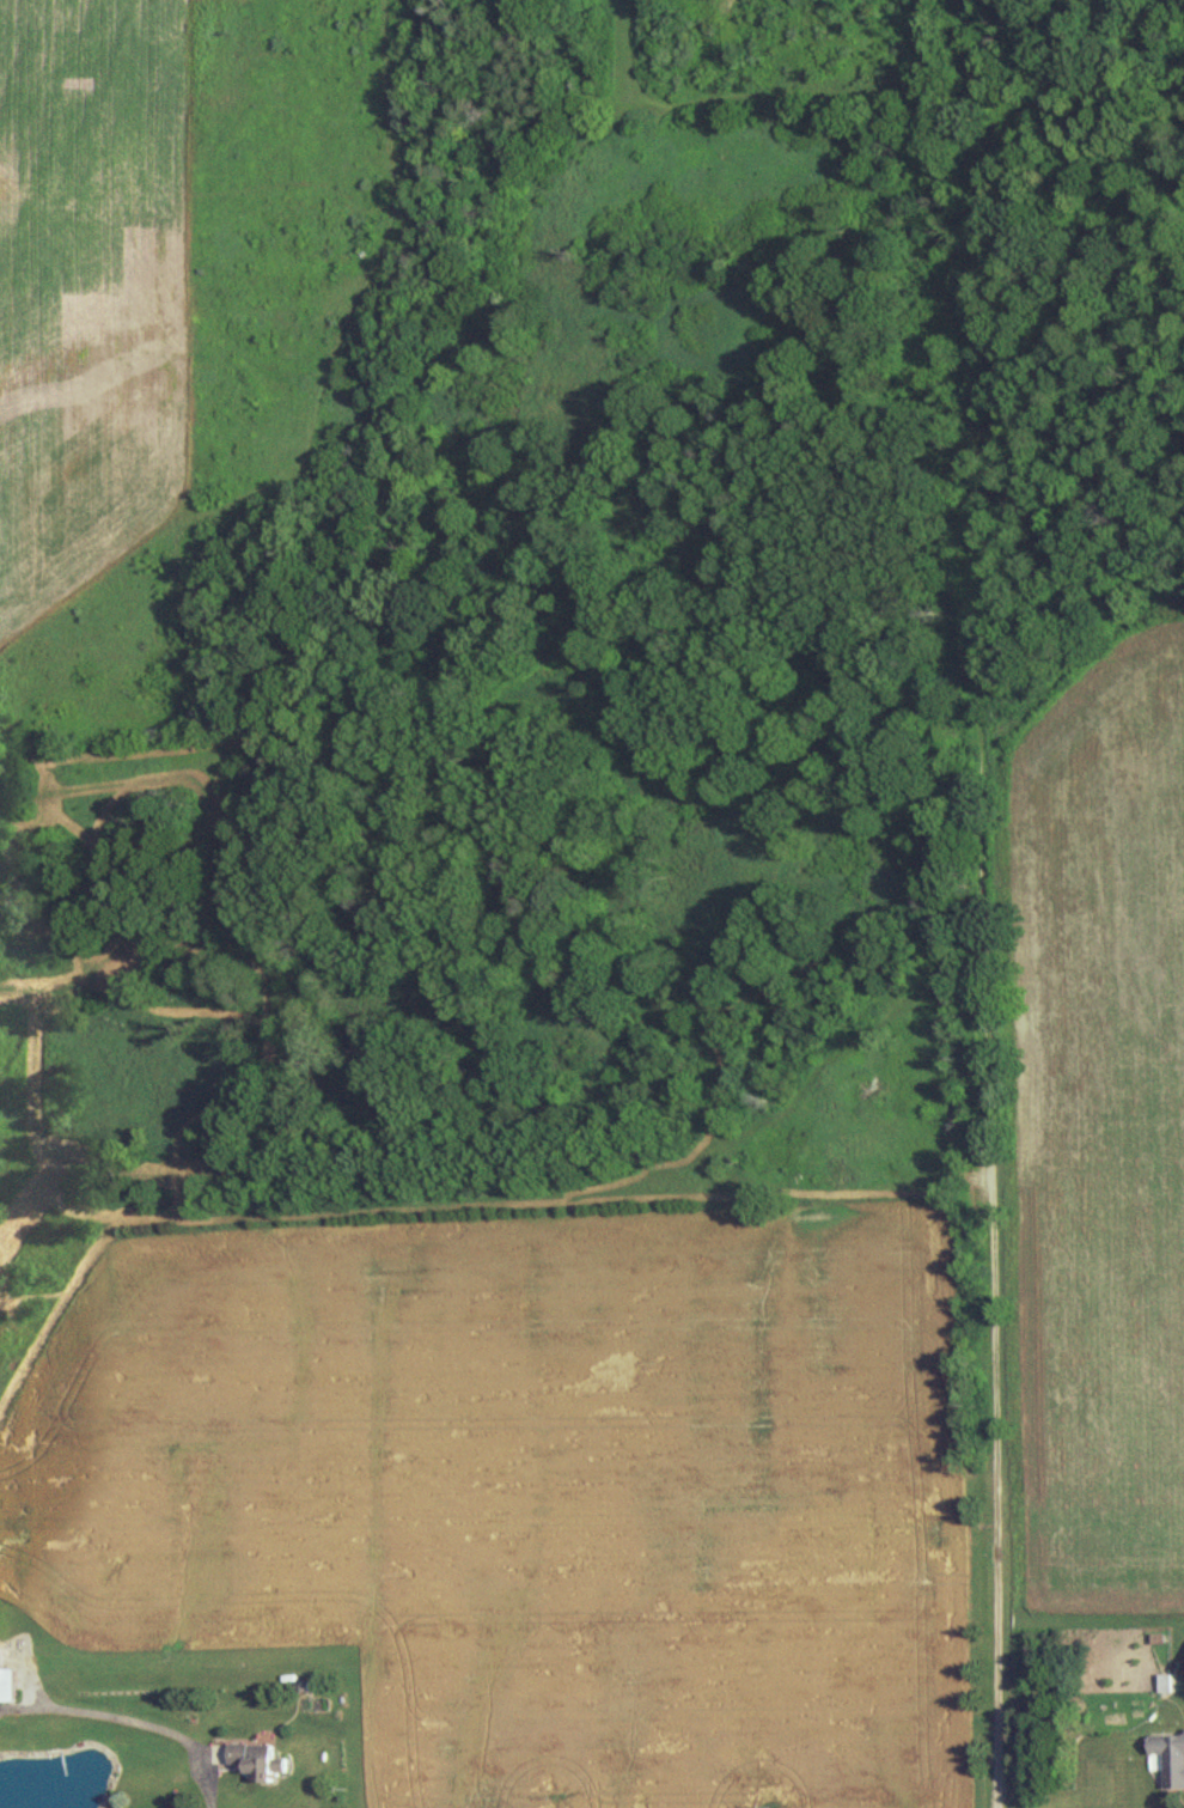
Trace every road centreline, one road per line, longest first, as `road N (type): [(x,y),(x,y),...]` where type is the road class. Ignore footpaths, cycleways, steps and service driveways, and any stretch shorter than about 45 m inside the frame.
road 1 (residential): [(990,1807),(970,640)]

